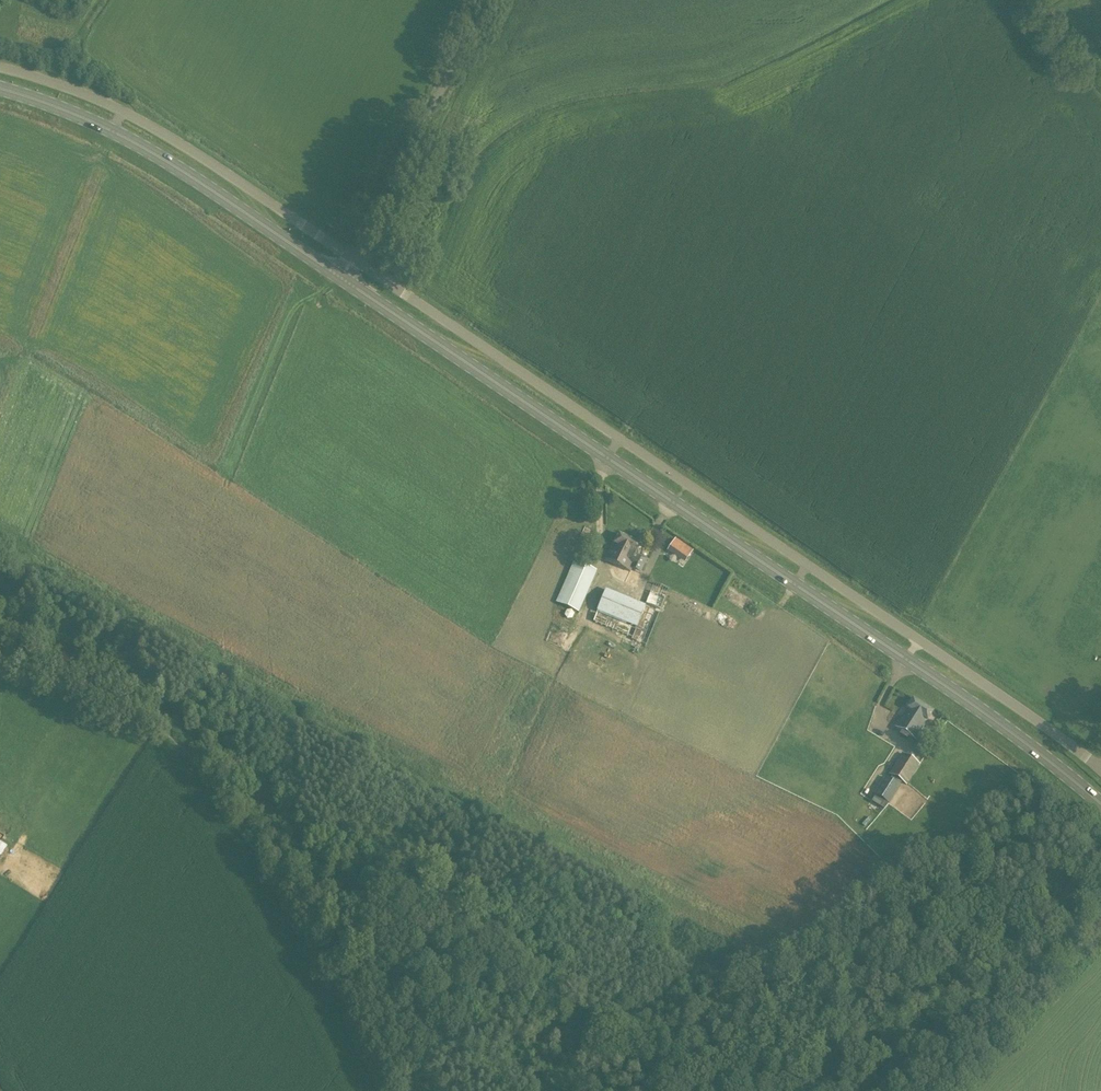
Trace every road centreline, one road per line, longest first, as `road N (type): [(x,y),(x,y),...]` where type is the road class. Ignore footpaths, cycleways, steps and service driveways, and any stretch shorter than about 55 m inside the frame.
road 1 (primary): [(1089,792),(1017,735),(339,277)]
road 2 (unclassified): [(1100,768),(351,258)]
road 3 (unclassified): [(351,258),(125,112),(0,67)]
road 4 (primary): [(339,277),(115,131),(0,88)]
road 5 (unclassified): [(351,258),(488,0)]

